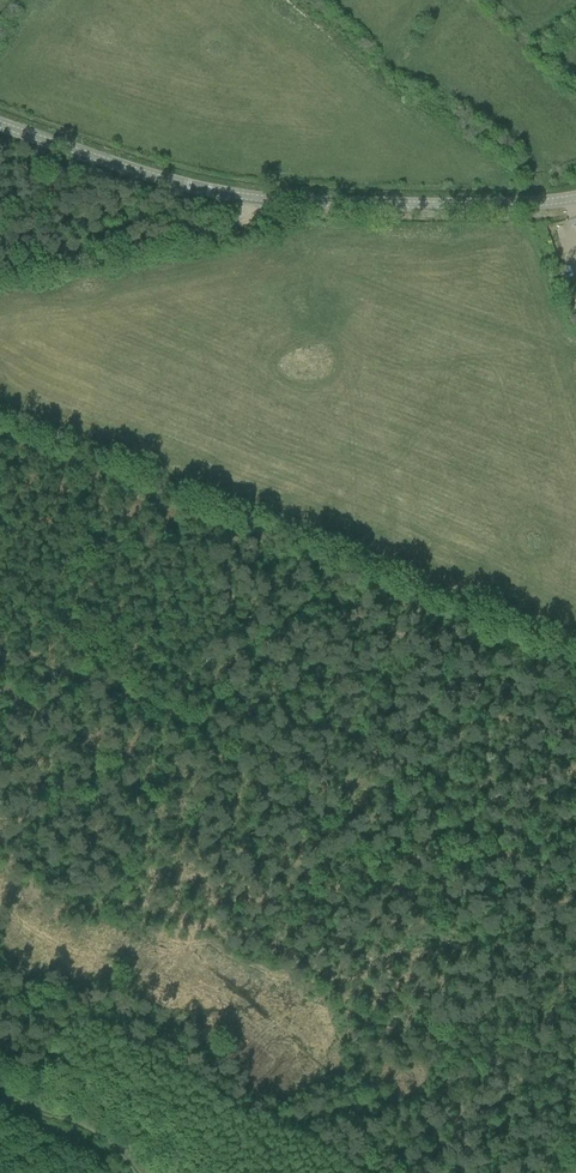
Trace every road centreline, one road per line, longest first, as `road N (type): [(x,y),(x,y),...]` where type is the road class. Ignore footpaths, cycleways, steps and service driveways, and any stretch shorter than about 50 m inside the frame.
road 1 (tertiary): [(0,125),(157,177),(254,199),(512,205),(575,199)]
road 2 (track): [(254,199),(250,213),(206,230),(0,271)]

